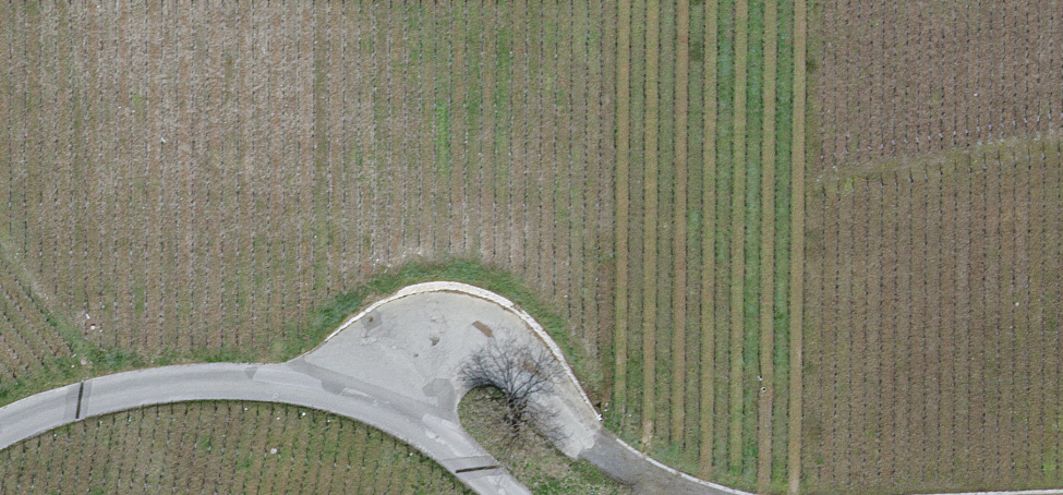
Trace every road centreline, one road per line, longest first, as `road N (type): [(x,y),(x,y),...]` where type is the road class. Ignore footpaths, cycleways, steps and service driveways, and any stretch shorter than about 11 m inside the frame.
road 1 (unclassified): [(327,406),(401,364),(476,358),(535,401),(593,464),(646,494)]
road 2 (unclassified): [(327,406),(298,392),(104,395),(0,437)]
road 3 (unclassified): [(482,494),(442,459),(327,406)]

